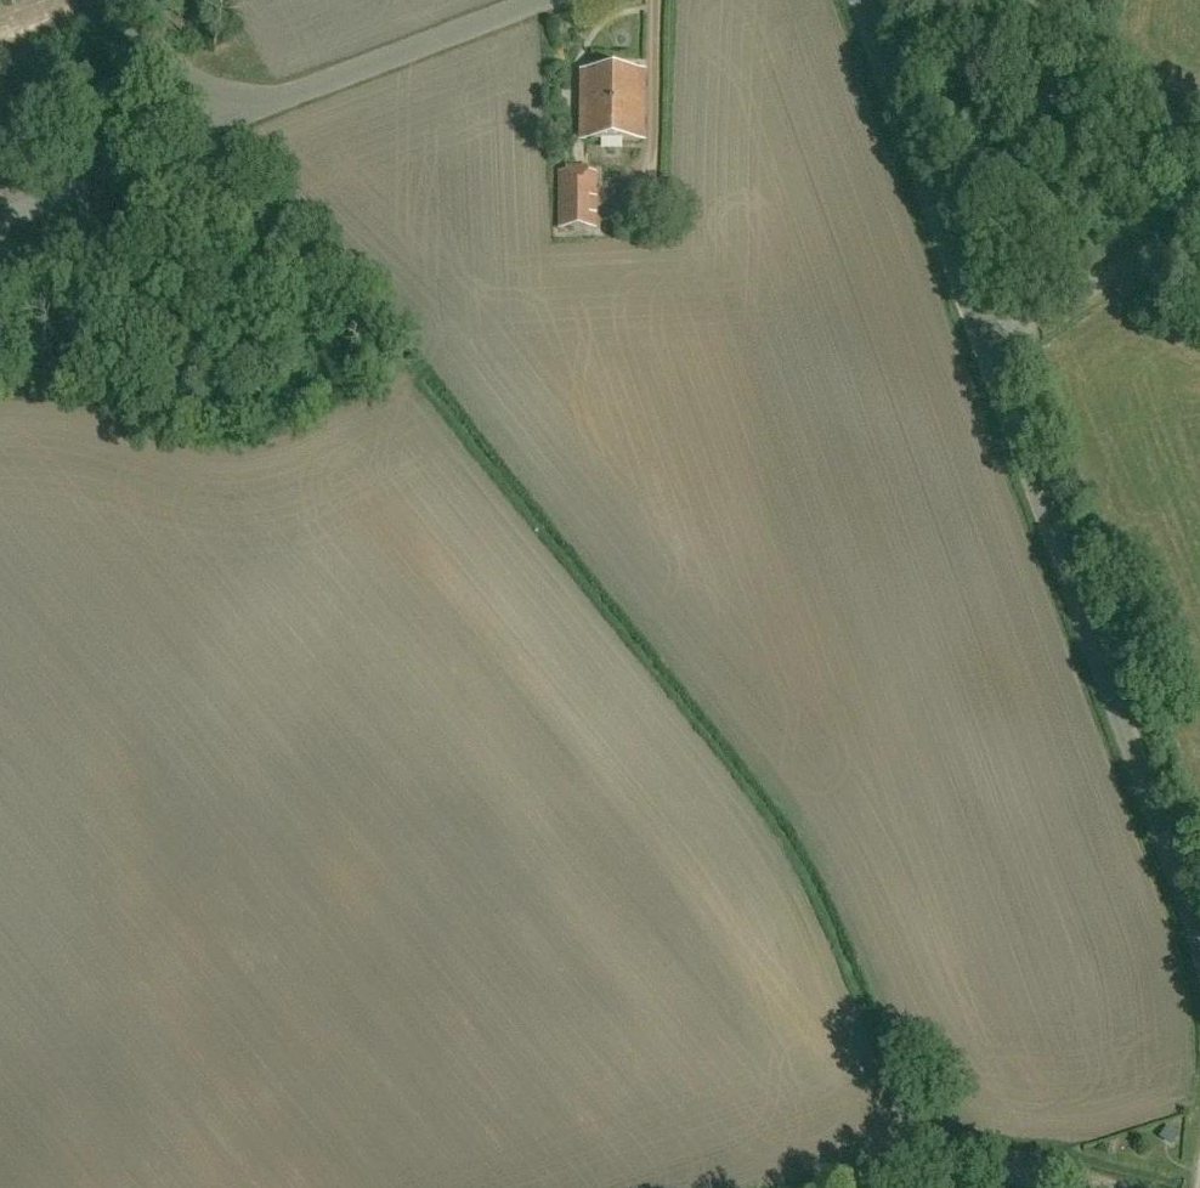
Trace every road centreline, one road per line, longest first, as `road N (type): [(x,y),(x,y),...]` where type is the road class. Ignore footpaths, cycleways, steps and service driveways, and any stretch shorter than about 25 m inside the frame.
road 1 (unclassified): [(1199,936),(863,0)]
road 2 (unclassified): [(886,1187),(976,1170),(1057,1187)]

